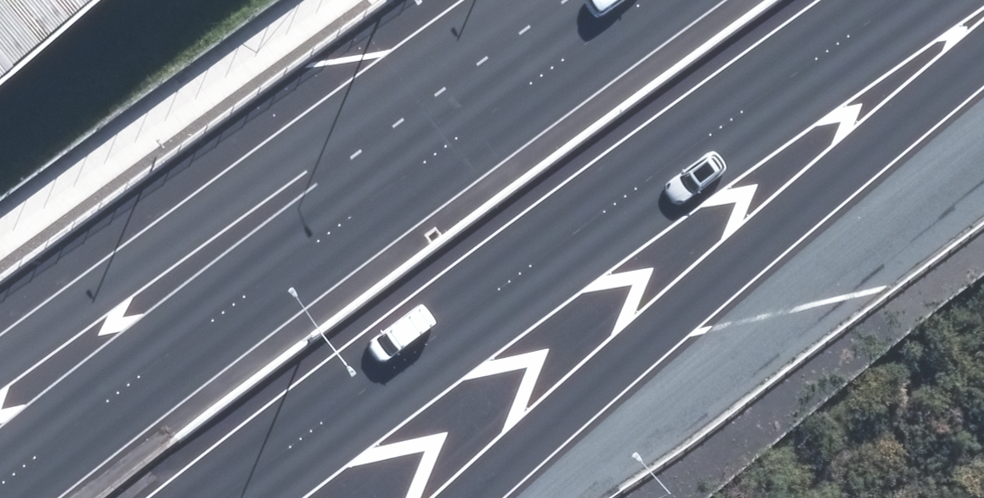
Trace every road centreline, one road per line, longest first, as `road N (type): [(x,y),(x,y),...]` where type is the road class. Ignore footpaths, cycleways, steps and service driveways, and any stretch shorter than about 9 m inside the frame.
road 1 (motorway): [(892,0),(216,497)]
road 2 (motorway): [(0,474),(574,47)]
road 3 (motorway): [(983,49),(471,497)]
road 4 (motorway): [(0,355),(192,216),(574,47)]

